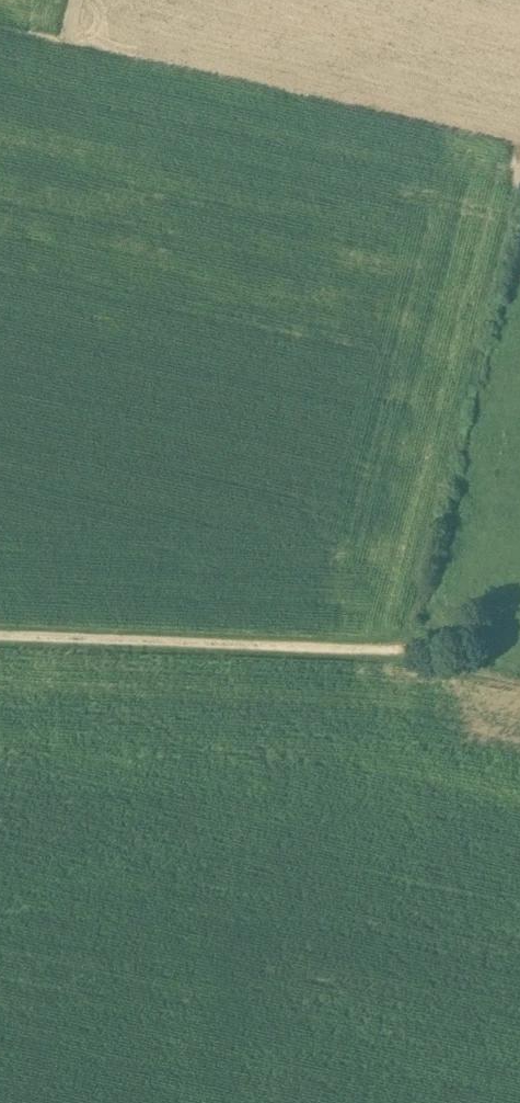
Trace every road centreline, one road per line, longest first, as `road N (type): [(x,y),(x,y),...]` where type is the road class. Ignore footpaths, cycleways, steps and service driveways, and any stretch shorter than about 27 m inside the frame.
road 1 (track): [(0,638),(406,648)]

